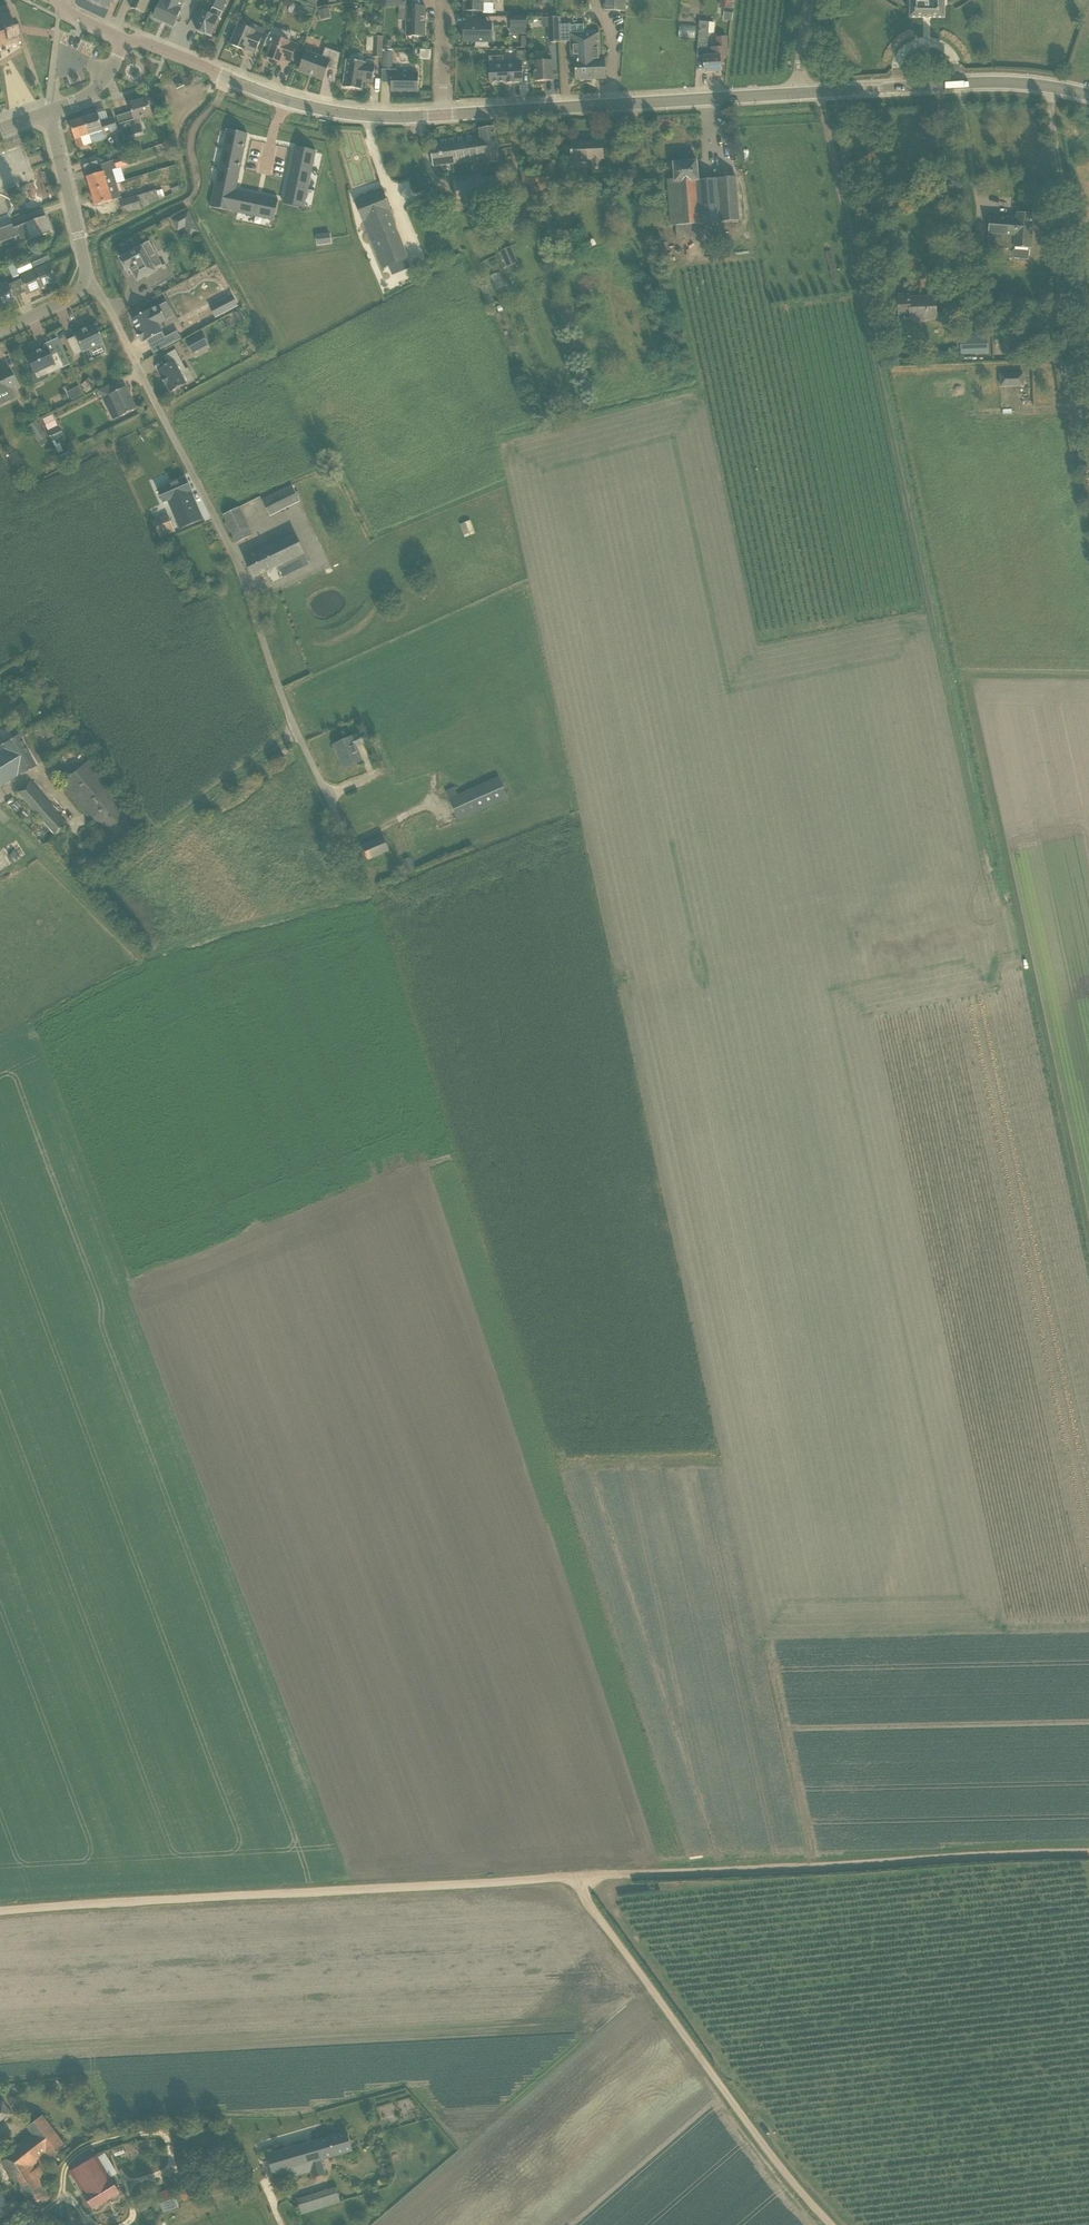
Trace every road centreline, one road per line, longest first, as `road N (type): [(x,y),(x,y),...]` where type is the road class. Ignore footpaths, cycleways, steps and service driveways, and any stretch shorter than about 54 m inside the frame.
road 1 (track): [(354,858),(369,881),(681,1872)]
road 2 (track): [(0,1911),(681,1872)]
road 3 (unclassified): [(354,858),(228,546),(124,326),(87,284)]
road 4 (track): [(835,2224),(767,2151),(595,1908),(585,1878)]
road 5 (track): [(681,1872),(1088,1852)]
road 6 (track): [(282,2224),(249,2142),(194,2130),(146,2131),(79,2153),(54,2205),(19,2224)]
road 7 (tertiary): [(803,92),(452,113)]
road 8 (tertiary): [(452,113),(308,102),(124,37)]
road 9 (tertiary): [(1088,95),(994,82),(803,92)]
road 10 (track): [(135,944),(2,816)]
road 11 (residential): [(87,284),(47,112)]

